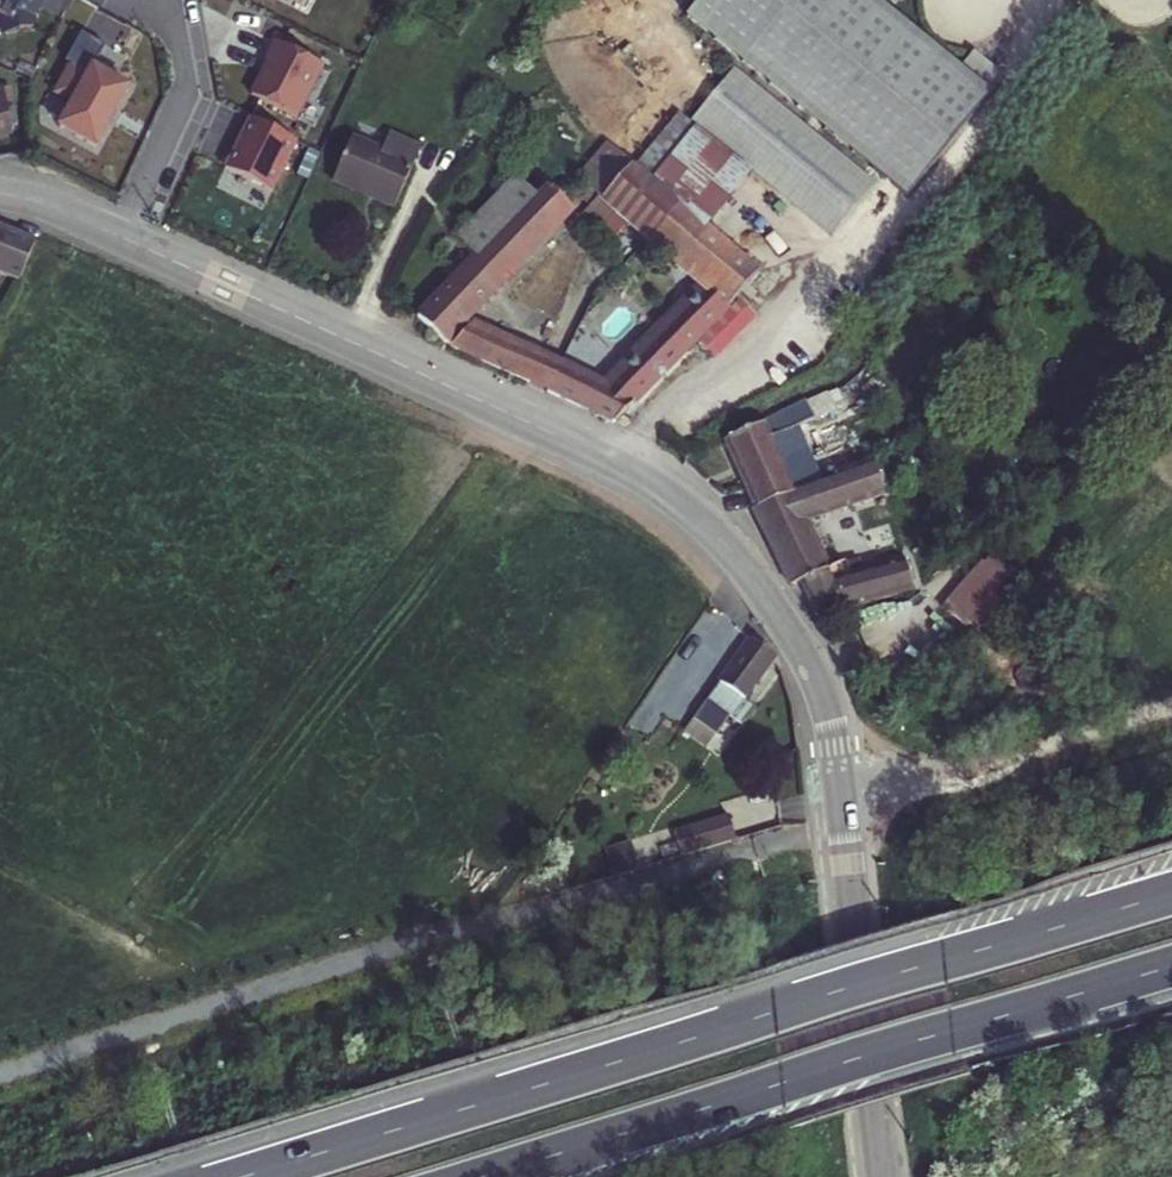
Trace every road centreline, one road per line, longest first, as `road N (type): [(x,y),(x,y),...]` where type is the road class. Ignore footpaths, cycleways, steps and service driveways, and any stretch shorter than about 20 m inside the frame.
road 1 (tertiary): [(121,237),(636,473),(701,522),(753,580),(812,671),(833,730),(878,1176)]
road 2 (motorway): [(1171,891),(239,1176)]
road 3 (motorway): [(486,1176),(1171,965)]
road 4 (residential): [(121,237),(184,96),(167,0)]
road 5 (tertiary): [(0,193),(34,199),(121,237)]

